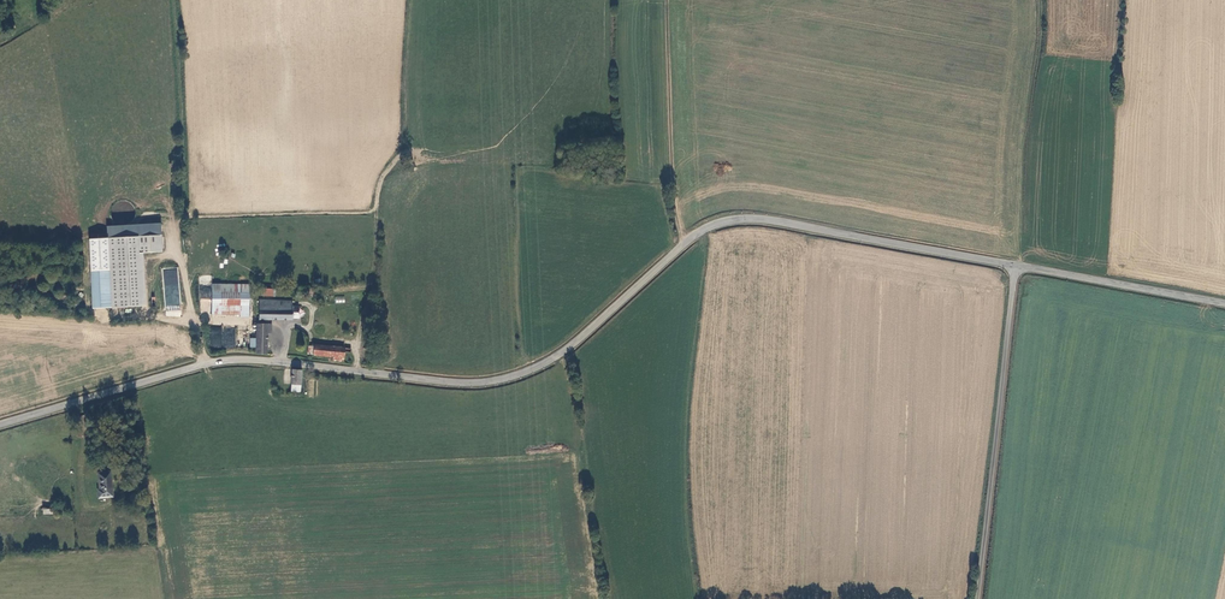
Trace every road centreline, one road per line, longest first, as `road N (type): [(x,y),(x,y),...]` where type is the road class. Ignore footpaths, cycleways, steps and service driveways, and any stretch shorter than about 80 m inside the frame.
road 1 (tertiary): [(0,424),(242,360),(458,383),(511,377),(557,356),(701,231),(739,219),(1015,265)]
road 2 (unclassified): [(1015,265),(977,598)]
road 3 (tertiary): [(1015,265),(1224,303)]
road 4 (track): [(186,198),(182,246),(204,365)]

